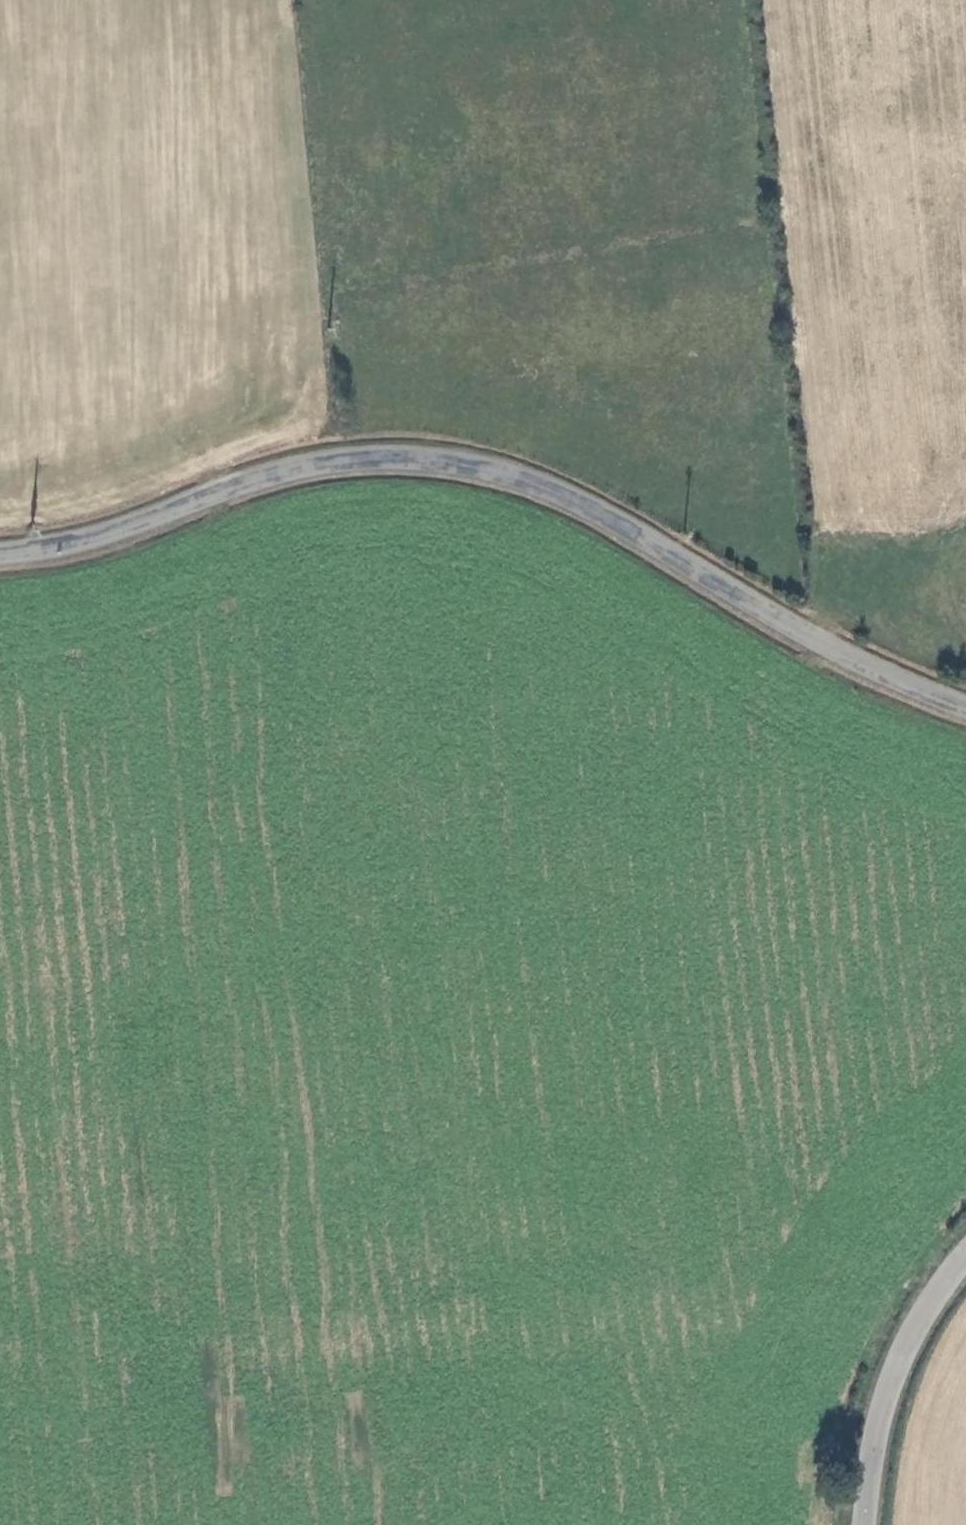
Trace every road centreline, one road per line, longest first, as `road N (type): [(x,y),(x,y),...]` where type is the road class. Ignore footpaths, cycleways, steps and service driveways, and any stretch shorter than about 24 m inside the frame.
road 1 (tertiary): [(0,553),(103,535),(284,469),(432,460),(512,473),(810,636),(965,708)]
road 2 (tertiary): [(867,1524),(873,1437),(906,1341),(965,1261)]

